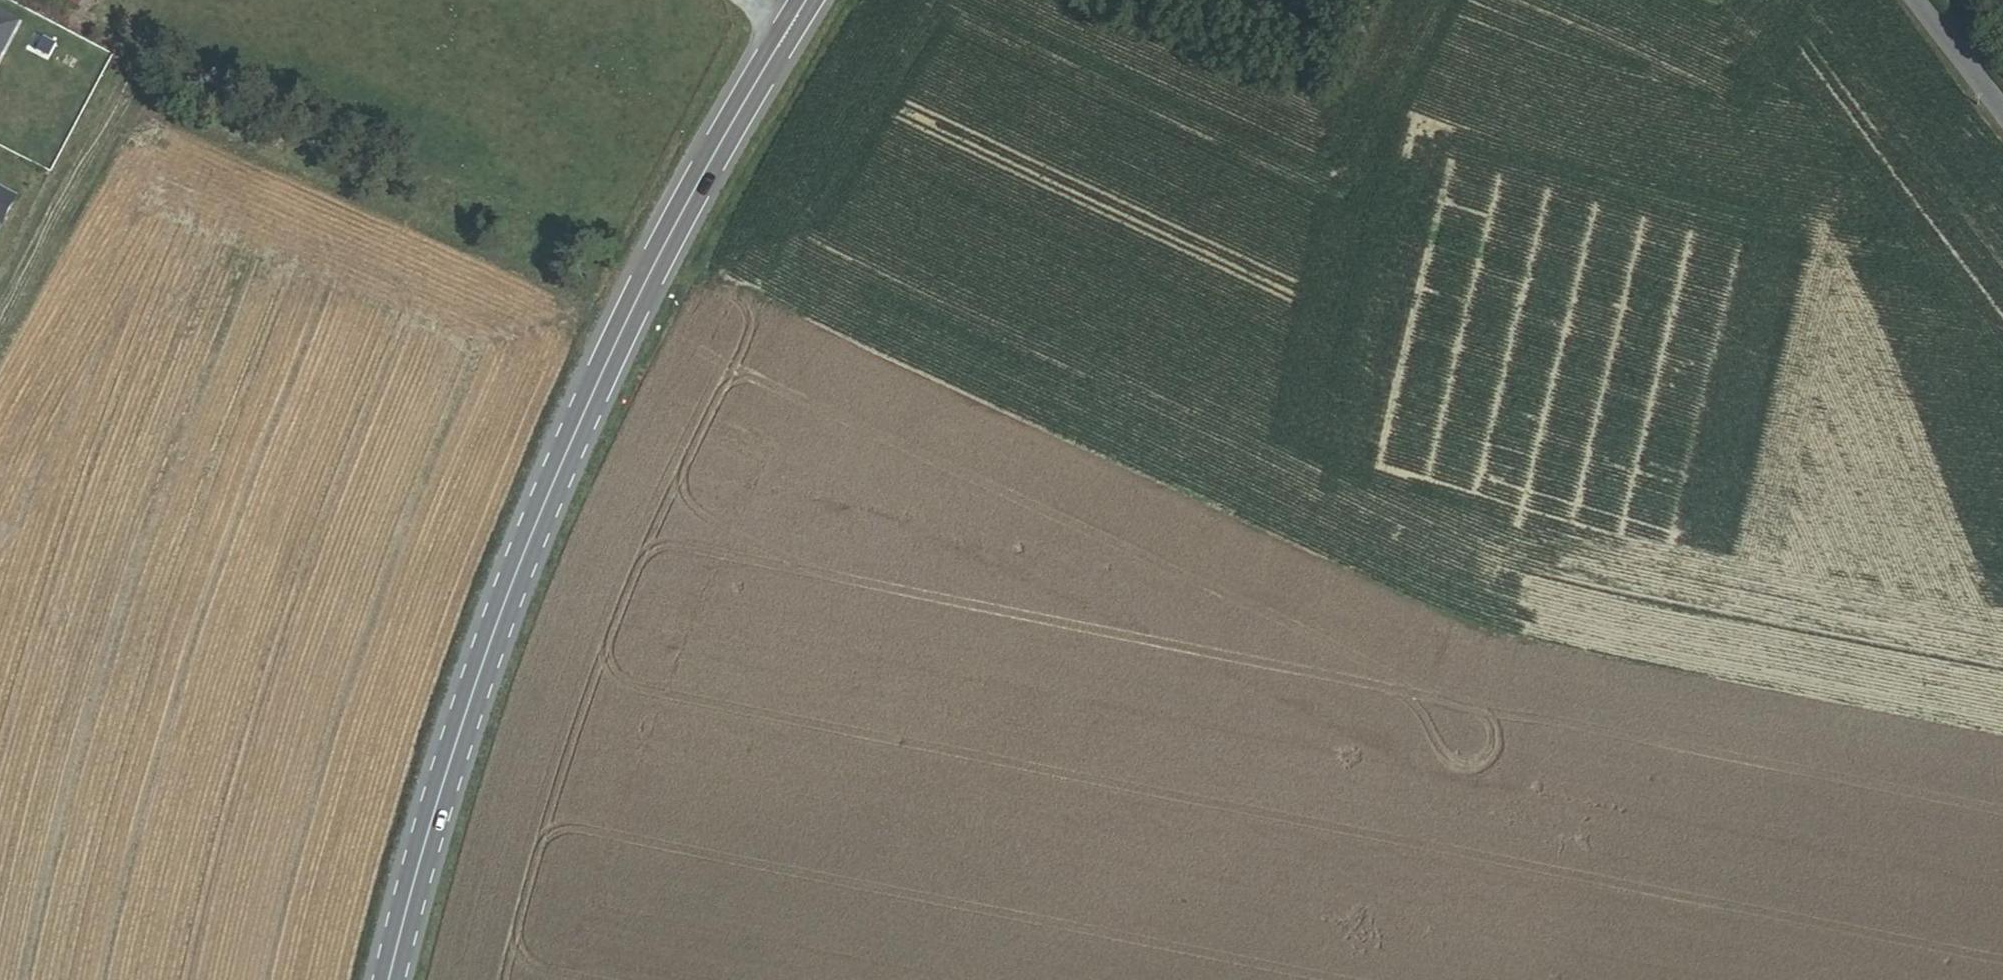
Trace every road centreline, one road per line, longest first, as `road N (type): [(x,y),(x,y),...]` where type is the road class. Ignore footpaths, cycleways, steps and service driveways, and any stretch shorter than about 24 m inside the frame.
road 1 (primary): [(391,979),(468,699),(636,297),(805,0)]
road 2 (tertiary): [(2002,114),(1916,0)]

